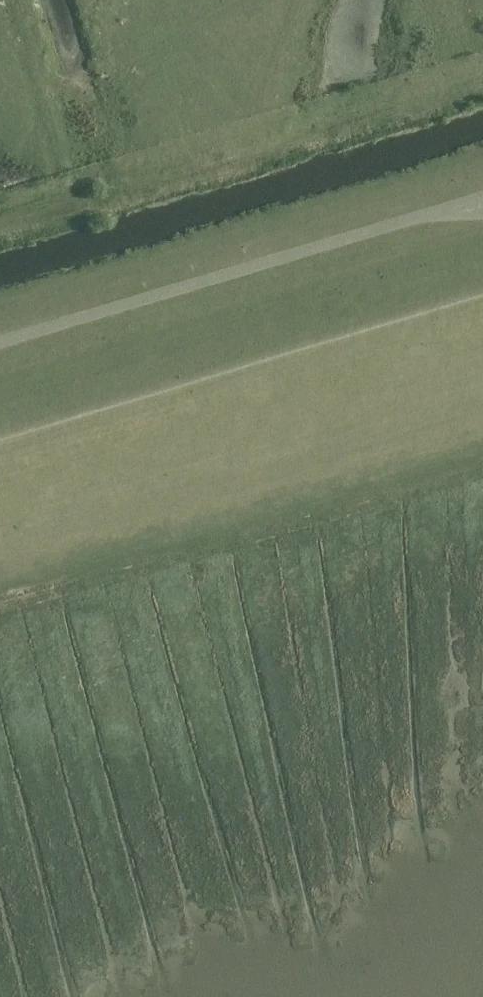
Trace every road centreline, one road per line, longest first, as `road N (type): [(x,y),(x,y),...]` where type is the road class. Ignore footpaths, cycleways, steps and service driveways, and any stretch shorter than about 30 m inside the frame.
road 1 (track): [(482,202),(0,346)]

